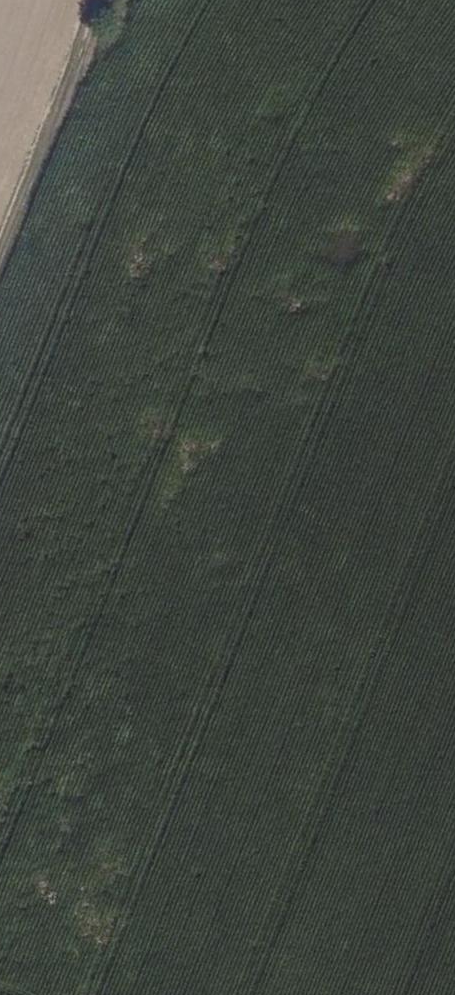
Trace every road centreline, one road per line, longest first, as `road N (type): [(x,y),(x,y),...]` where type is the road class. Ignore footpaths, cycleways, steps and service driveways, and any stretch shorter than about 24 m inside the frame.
road 1 (track): [(97,0),(0,244)]

